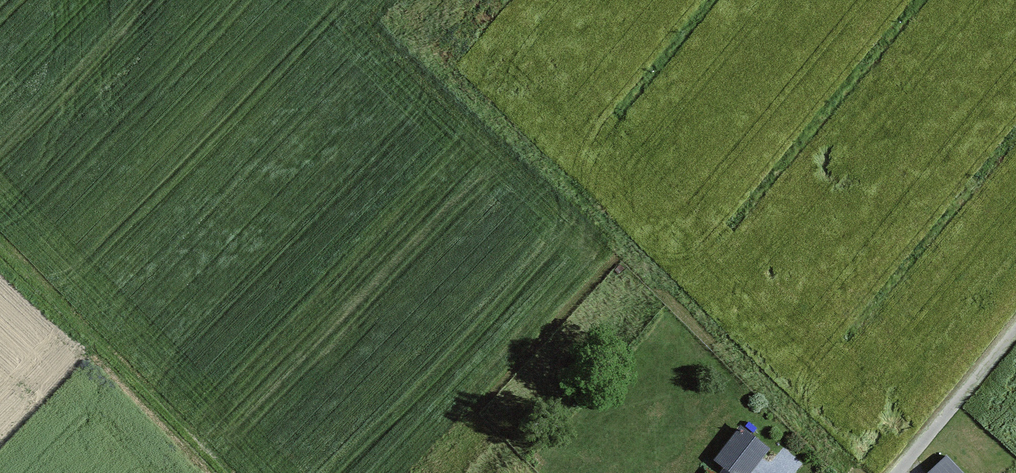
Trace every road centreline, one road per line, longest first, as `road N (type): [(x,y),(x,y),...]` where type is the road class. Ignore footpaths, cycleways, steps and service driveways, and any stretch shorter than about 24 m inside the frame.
road 1 (track): [(401,31),(861,472)]
road 2 (track): [(0,251),(223,472)]
road 3 (track): [(897,472),(1015,328)]

